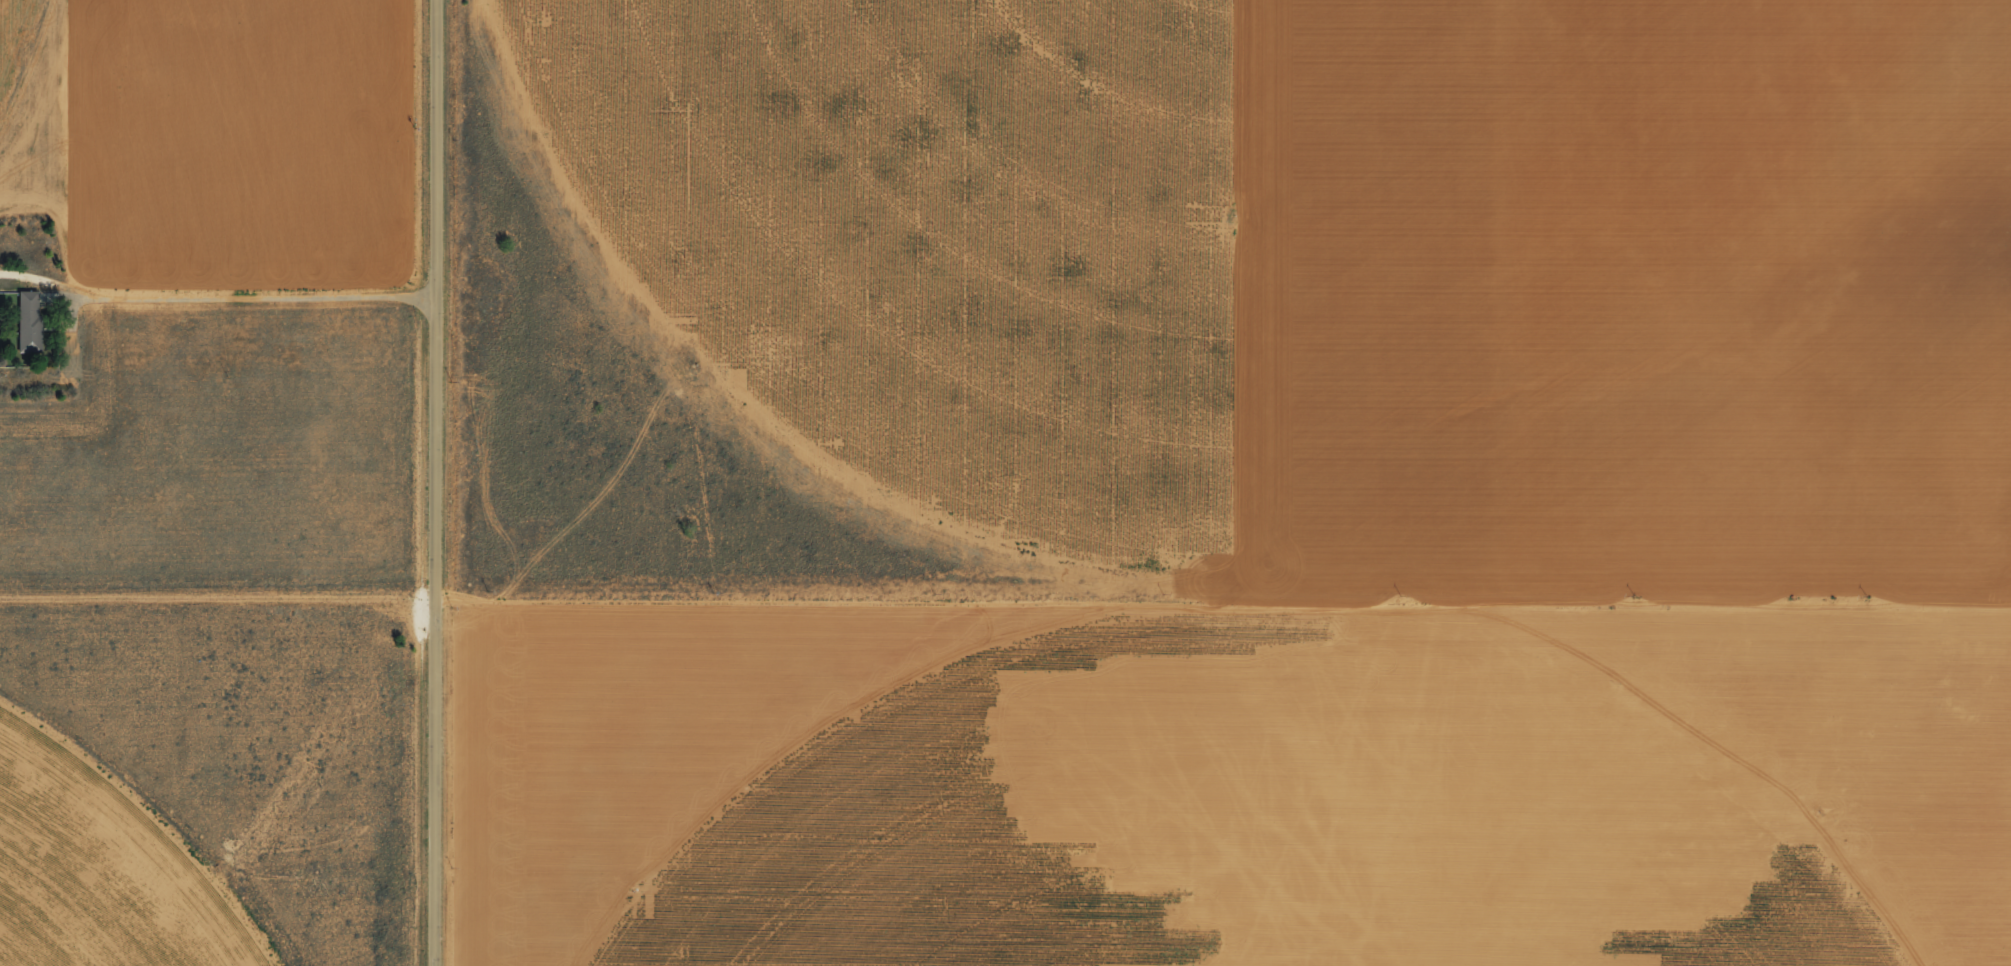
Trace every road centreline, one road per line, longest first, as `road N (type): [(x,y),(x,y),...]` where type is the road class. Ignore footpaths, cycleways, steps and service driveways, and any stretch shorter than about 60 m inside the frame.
road 1 (residential): [(432,965),(434,0)]
road 2 (residential): [(432,297),(88,308)]

